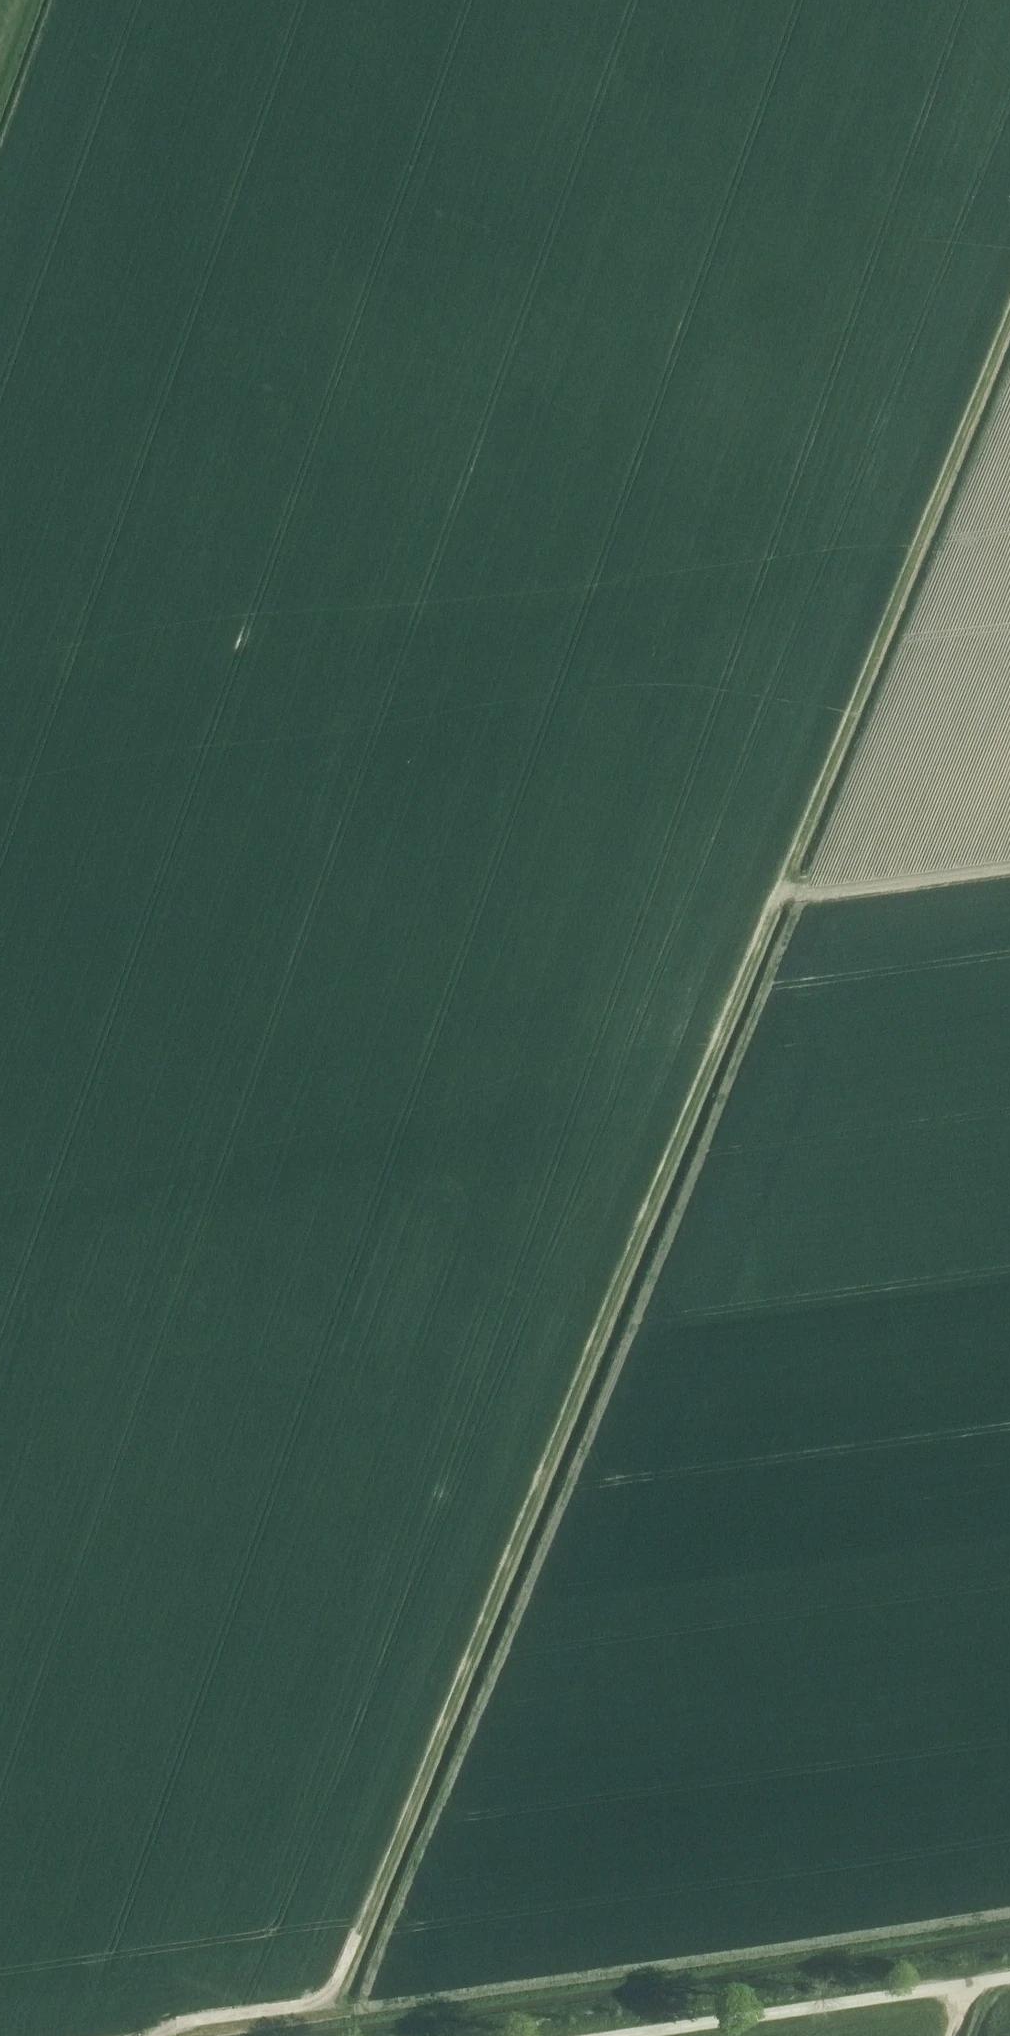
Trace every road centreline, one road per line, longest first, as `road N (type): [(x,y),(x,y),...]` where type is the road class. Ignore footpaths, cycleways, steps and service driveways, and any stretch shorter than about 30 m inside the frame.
road 1 (unclassified): [(619,2035),(1009,1976)]

